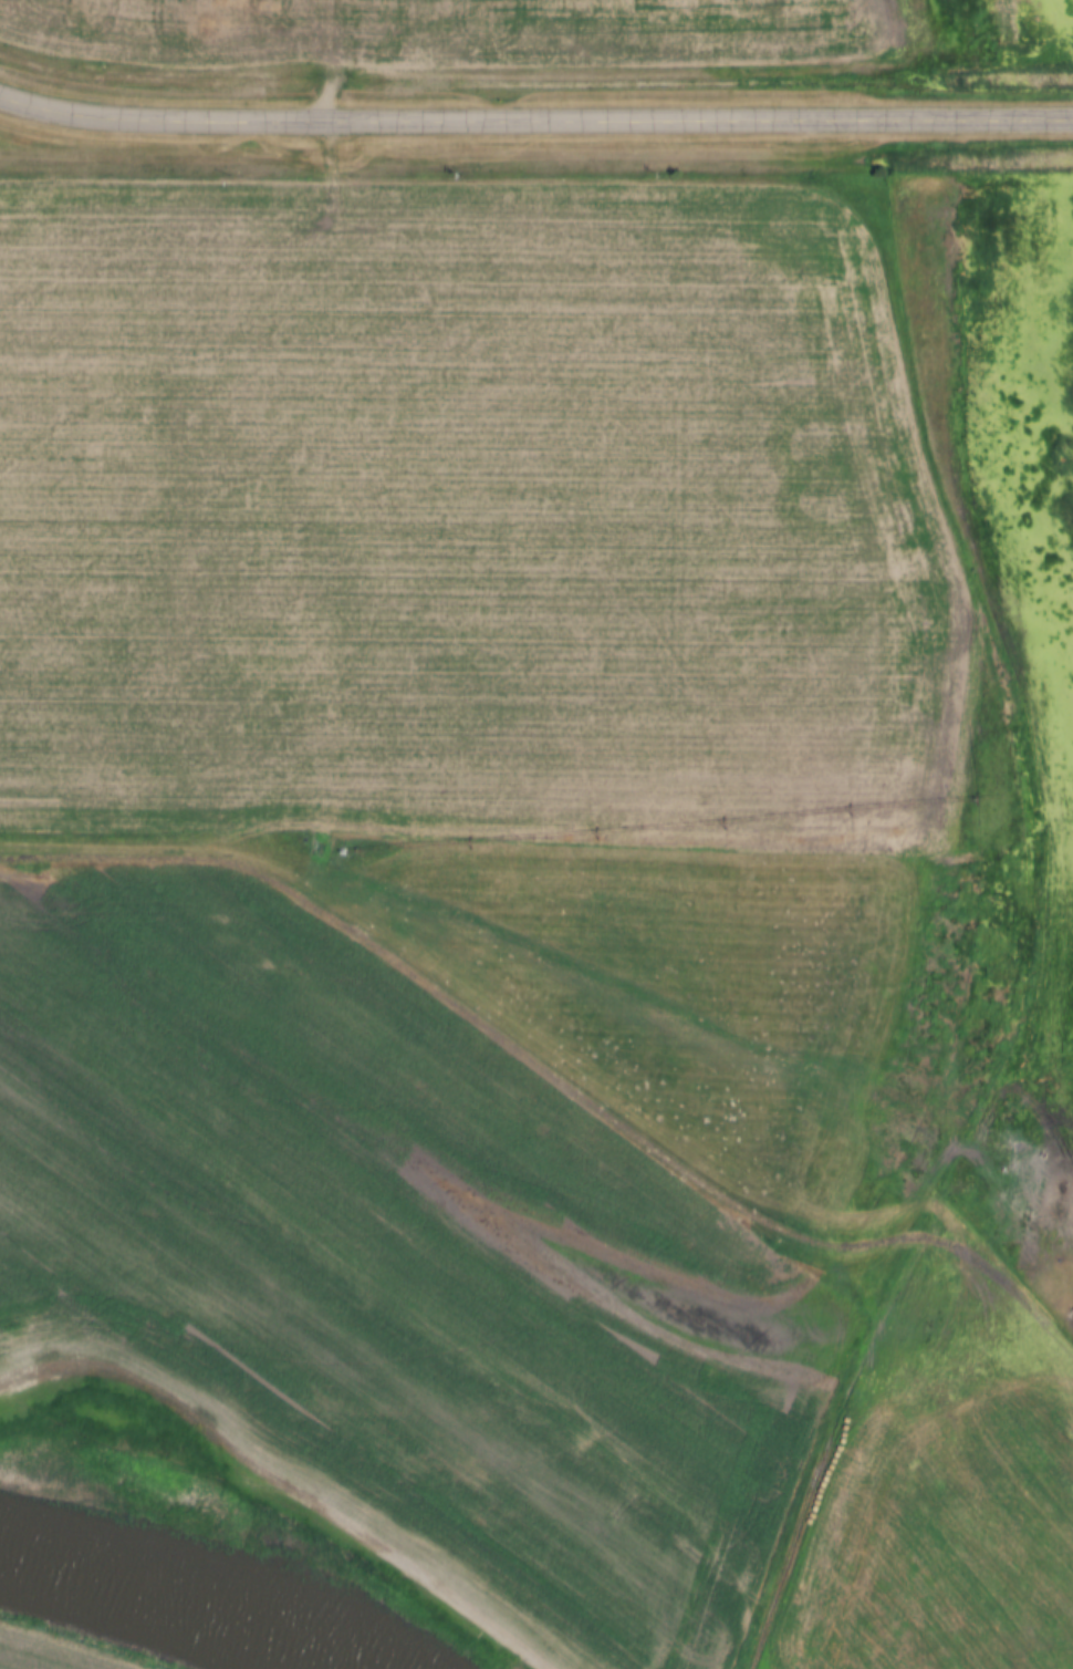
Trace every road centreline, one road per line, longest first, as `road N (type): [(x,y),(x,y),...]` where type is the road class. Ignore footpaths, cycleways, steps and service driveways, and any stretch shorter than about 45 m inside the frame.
road 1 (tertiary): [(1072,124),(105,125),(0,100)]

